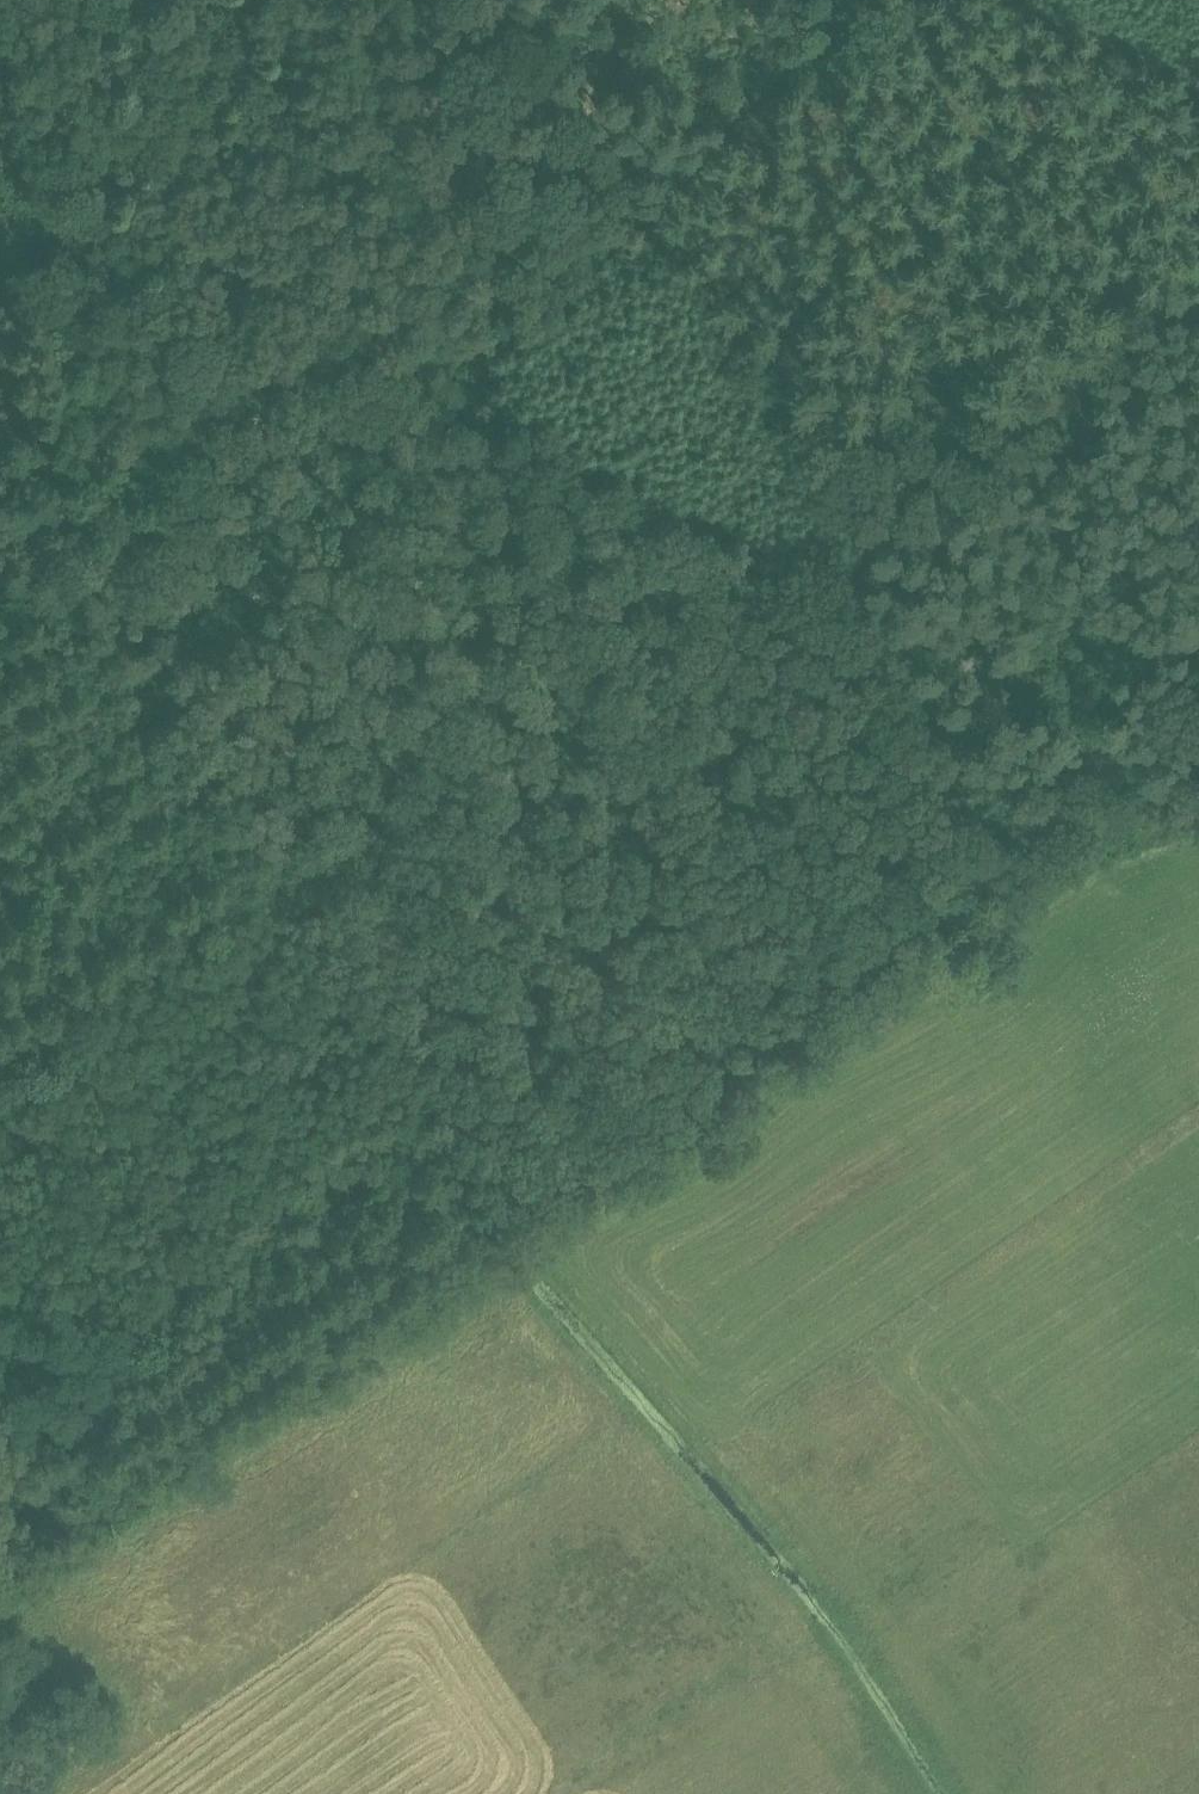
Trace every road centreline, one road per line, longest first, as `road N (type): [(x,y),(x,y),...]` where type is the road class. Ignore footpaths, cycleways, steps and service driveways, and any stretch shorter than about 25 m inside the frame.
road 1 (track): [(900,0),(840,51),(780,80),(718,132),(583,297),(518,347),(477,353),(82,646),(0,692)]

